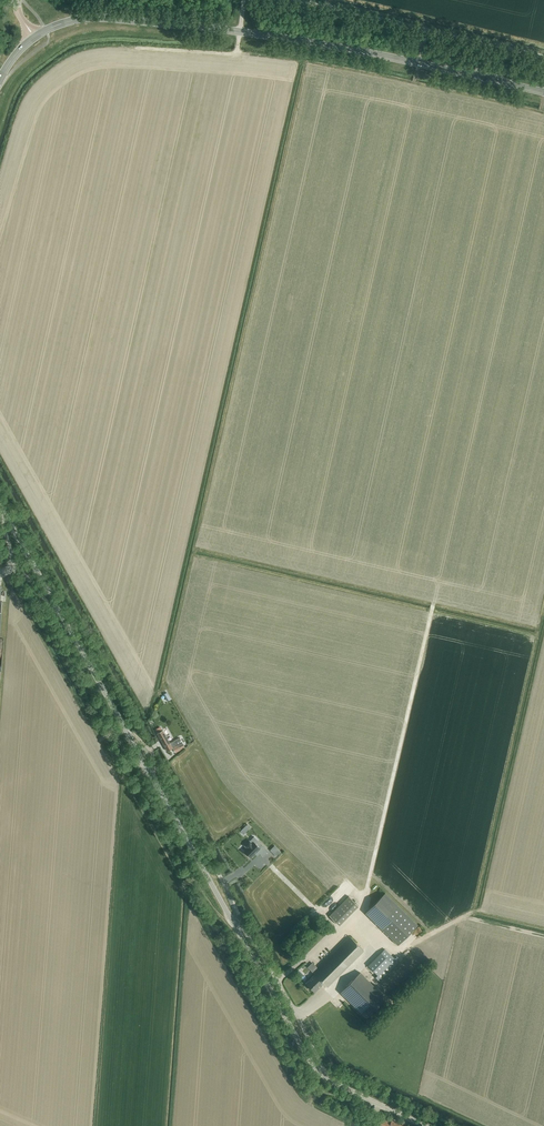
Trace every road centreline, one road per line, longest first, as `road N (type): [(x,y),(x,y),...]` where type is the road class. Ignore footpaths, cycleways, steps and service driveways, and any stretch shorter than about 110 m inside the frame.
road 1 (track): [(300,61),(149,709),(138,704),(0,458)]
road 2 (track): [(537,635),(192,555),(306,62)]
road 3 (unclassified): [(426,1125),(313,1064),(0,505)]
road 4 (secondary): [(543,92),(222,30),(95,17),(35,37)]
road 5 (track): [(543,605),(474,911),(543,928)]
road 6 (track): [(194,548),(539,628)]
road 7 (track): [(543,113),(237,54)]
road 8 (track): [(434,600),(364,902)]
road 9 (track): [(481,908),(543,633)]
road 10 (unclassified): [(298,0),(543,57)]
road 11 (track): [(0,162),(19,103),(39,78),(83,54),(135,48)]
road 12 (track): [(244,0),(237,54),(135,48)]
road 13 (track): [(498,35),(347,0)]
road 14 (track): [(155,692),(192,555)]

